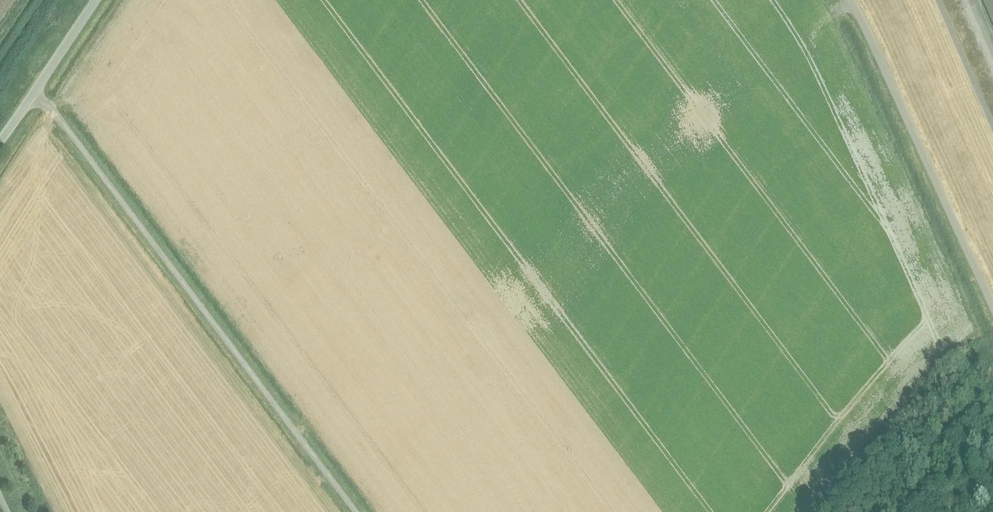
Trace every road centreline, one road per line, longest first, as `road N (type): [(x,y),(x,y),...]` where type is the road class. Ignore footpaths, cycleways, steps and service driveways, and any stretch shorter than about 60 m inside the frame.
road 1 (track): [(35,91),(355,511)]
road 2 (unclassified): [(992,311),(851,0)]
road 3 (unclassified): [(0,138),(96,0)]

